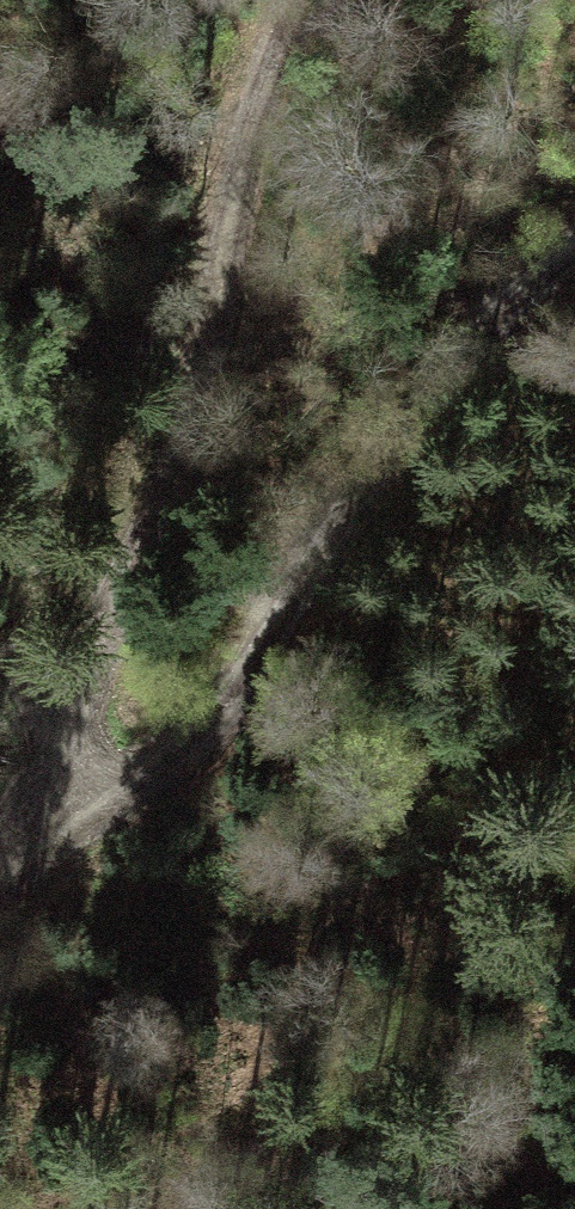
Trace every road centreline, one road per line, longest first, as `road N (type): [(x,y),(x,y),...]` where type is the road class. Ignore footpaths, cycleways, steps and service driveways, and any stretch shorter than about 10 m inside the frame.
road 1 (track): [(0,862),(74,777),(91,695),(221,278),(242,153),(269,66),(304,0)]
road 2 (track): [(74,777),(108,785),(141,779),(171,757),(220,704),(285,612),(366,474),(415,409),(481,337),(574,255)]

